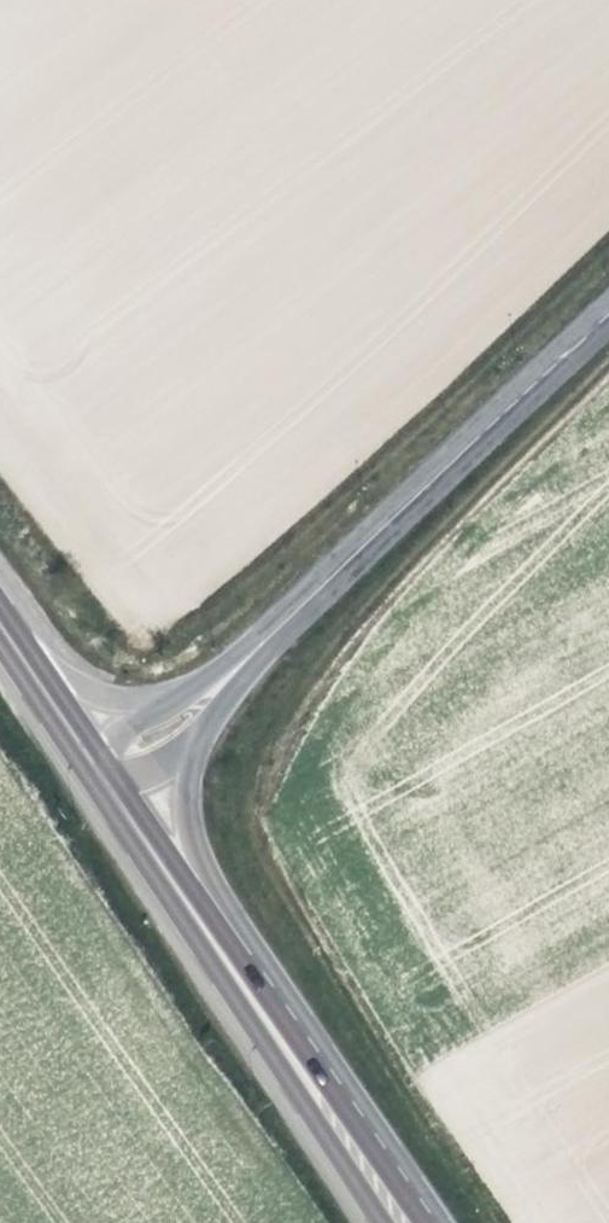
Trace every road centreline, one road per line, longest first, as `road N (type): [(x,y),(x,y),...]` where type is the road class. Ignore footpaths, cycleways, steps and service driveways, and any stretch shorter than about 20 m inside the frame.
road 1 (track): [(291,734),(267,787),(259,819),(264,847),(543,1222)]
road 2 (tertiary): [(250,657),(608,312)]
road 3 (track): [(291,734),(364,628),(608,400)]
road 4 (primary): [(404,1222),(198,918)]
road 5 (tertiary): [(250,657),(177,699),(77,735)]
road 6 (tertiary): [(198,918),(190,776),(202,731)]
road 7 (primary): [(198,918),(113,791)]
road 8 (primary): [(77,735),(0,619)]

